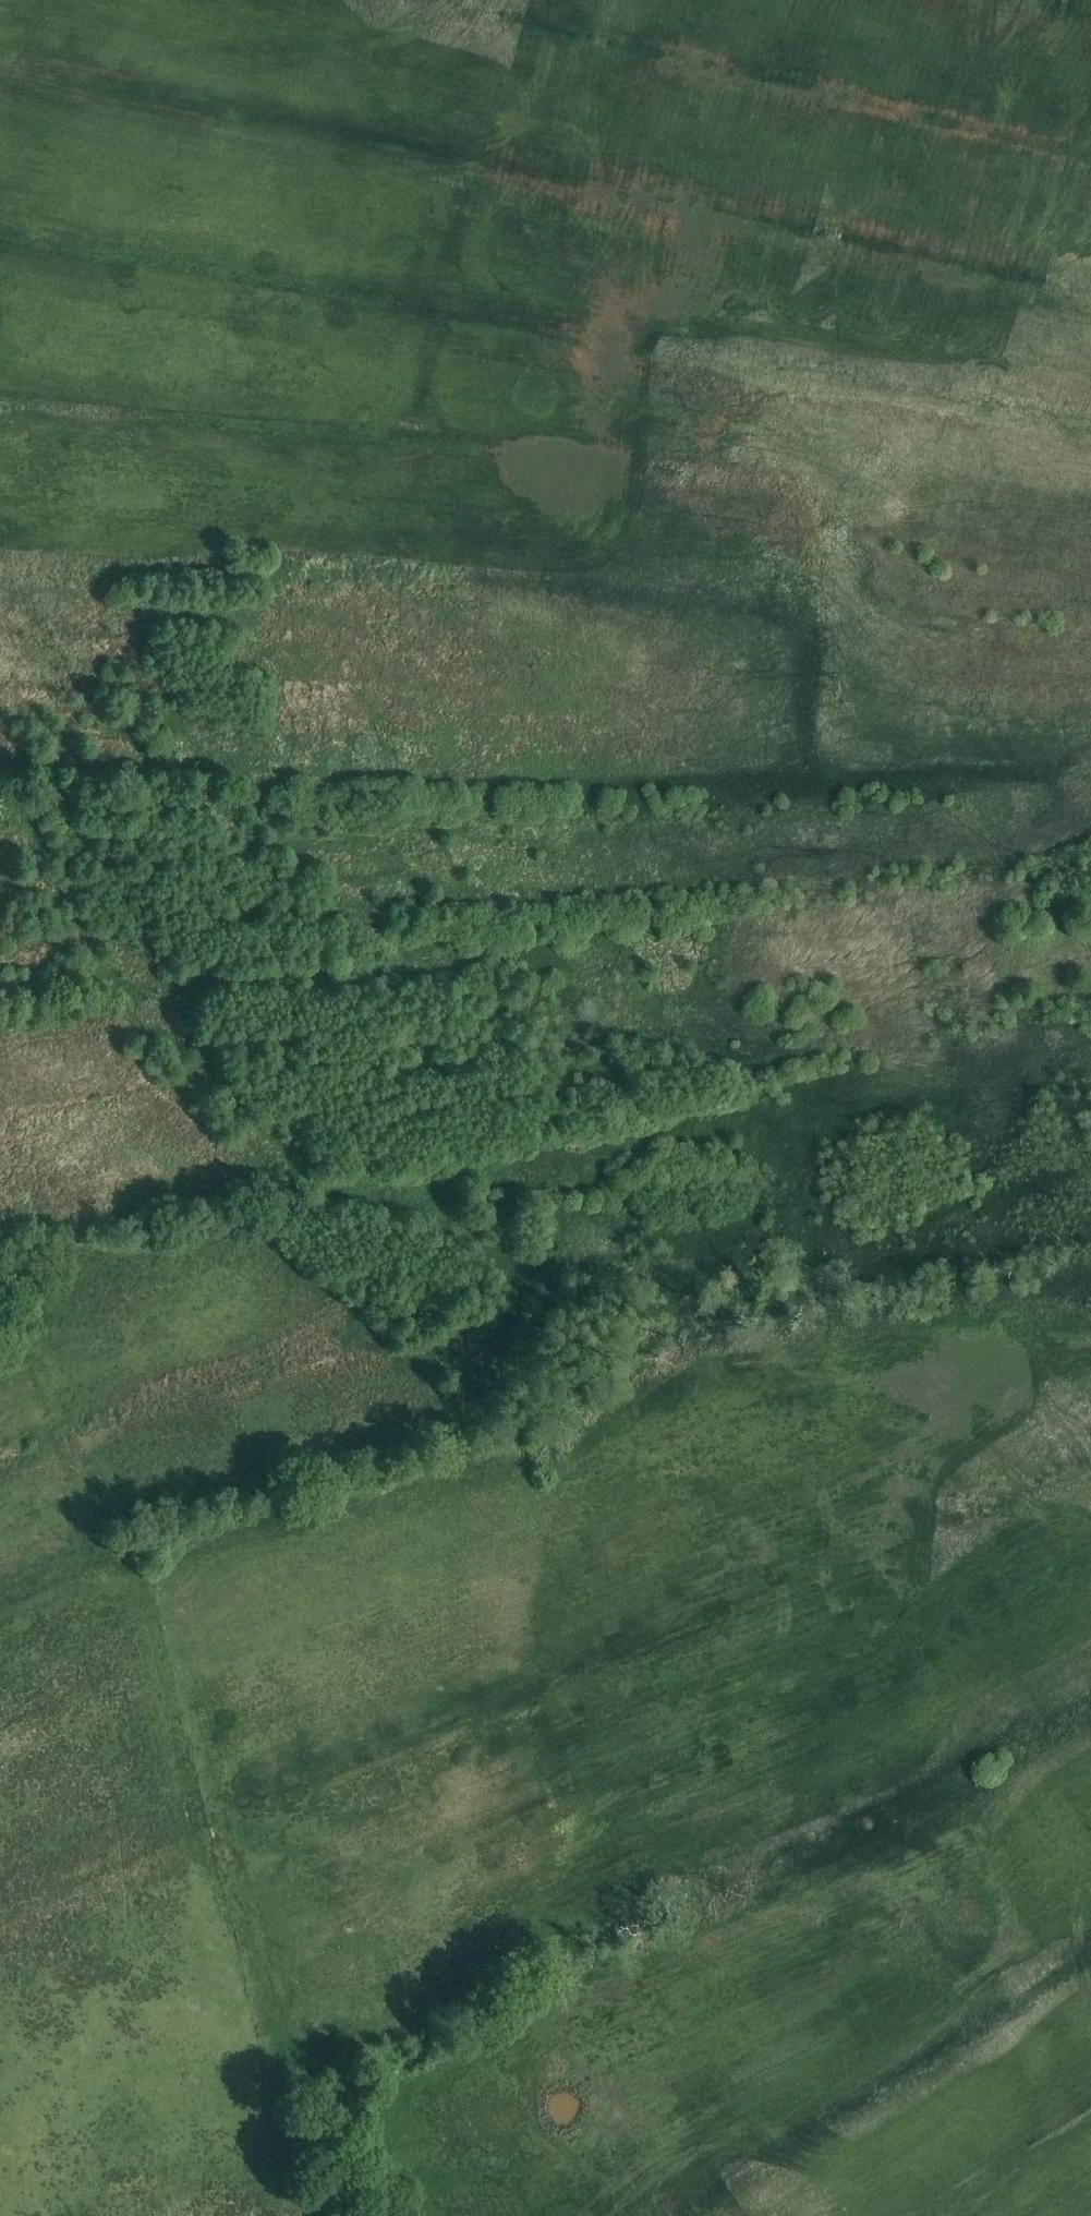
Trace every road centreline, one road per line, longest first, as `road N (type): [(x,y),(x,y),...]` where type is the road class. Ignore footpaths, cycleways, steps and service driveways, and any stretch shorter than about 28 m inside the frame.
road 1 (track): [(170,1607),(300,2094),(367,2215)]

